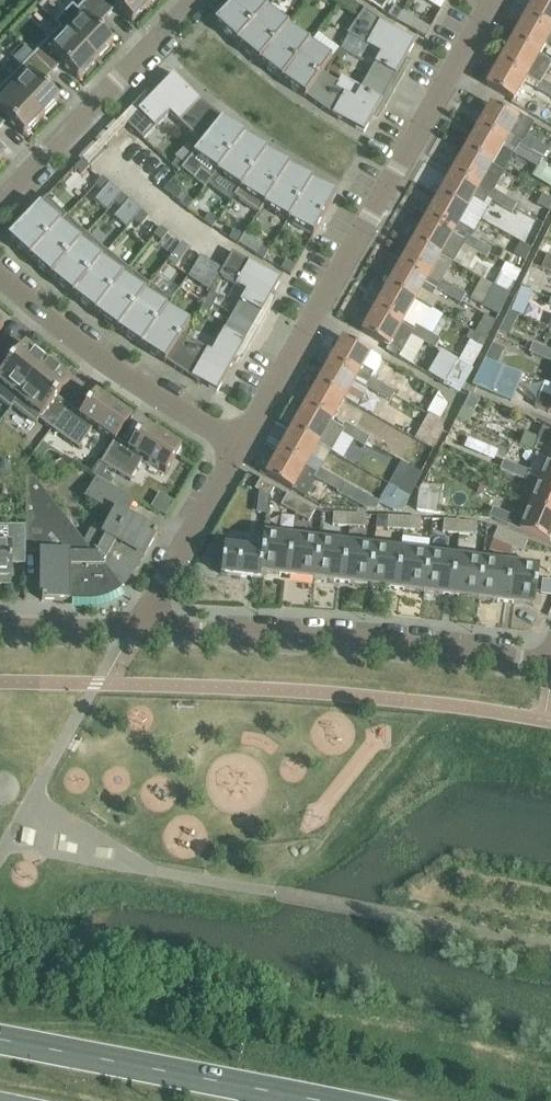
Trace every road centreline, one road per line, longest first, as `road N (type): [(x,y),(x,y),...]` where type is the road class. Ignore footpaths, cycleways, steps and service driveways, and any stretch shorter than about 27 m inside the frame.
road 1 (residential): [(493,0),(240,447)]
road 2 (unclassified): [(550,662),(365,638),(141,627)]
road 3 (primary): [(329,1100),(0,1038)]
road 4 (residential): [(0,277),(124,376),(240,447)]
road 5 (residential): [(0,202),(197,0)]
road 6 (residential): [(240,447),(141,627)]
road 7 (unclassified): [(141,627),(0,628)]

